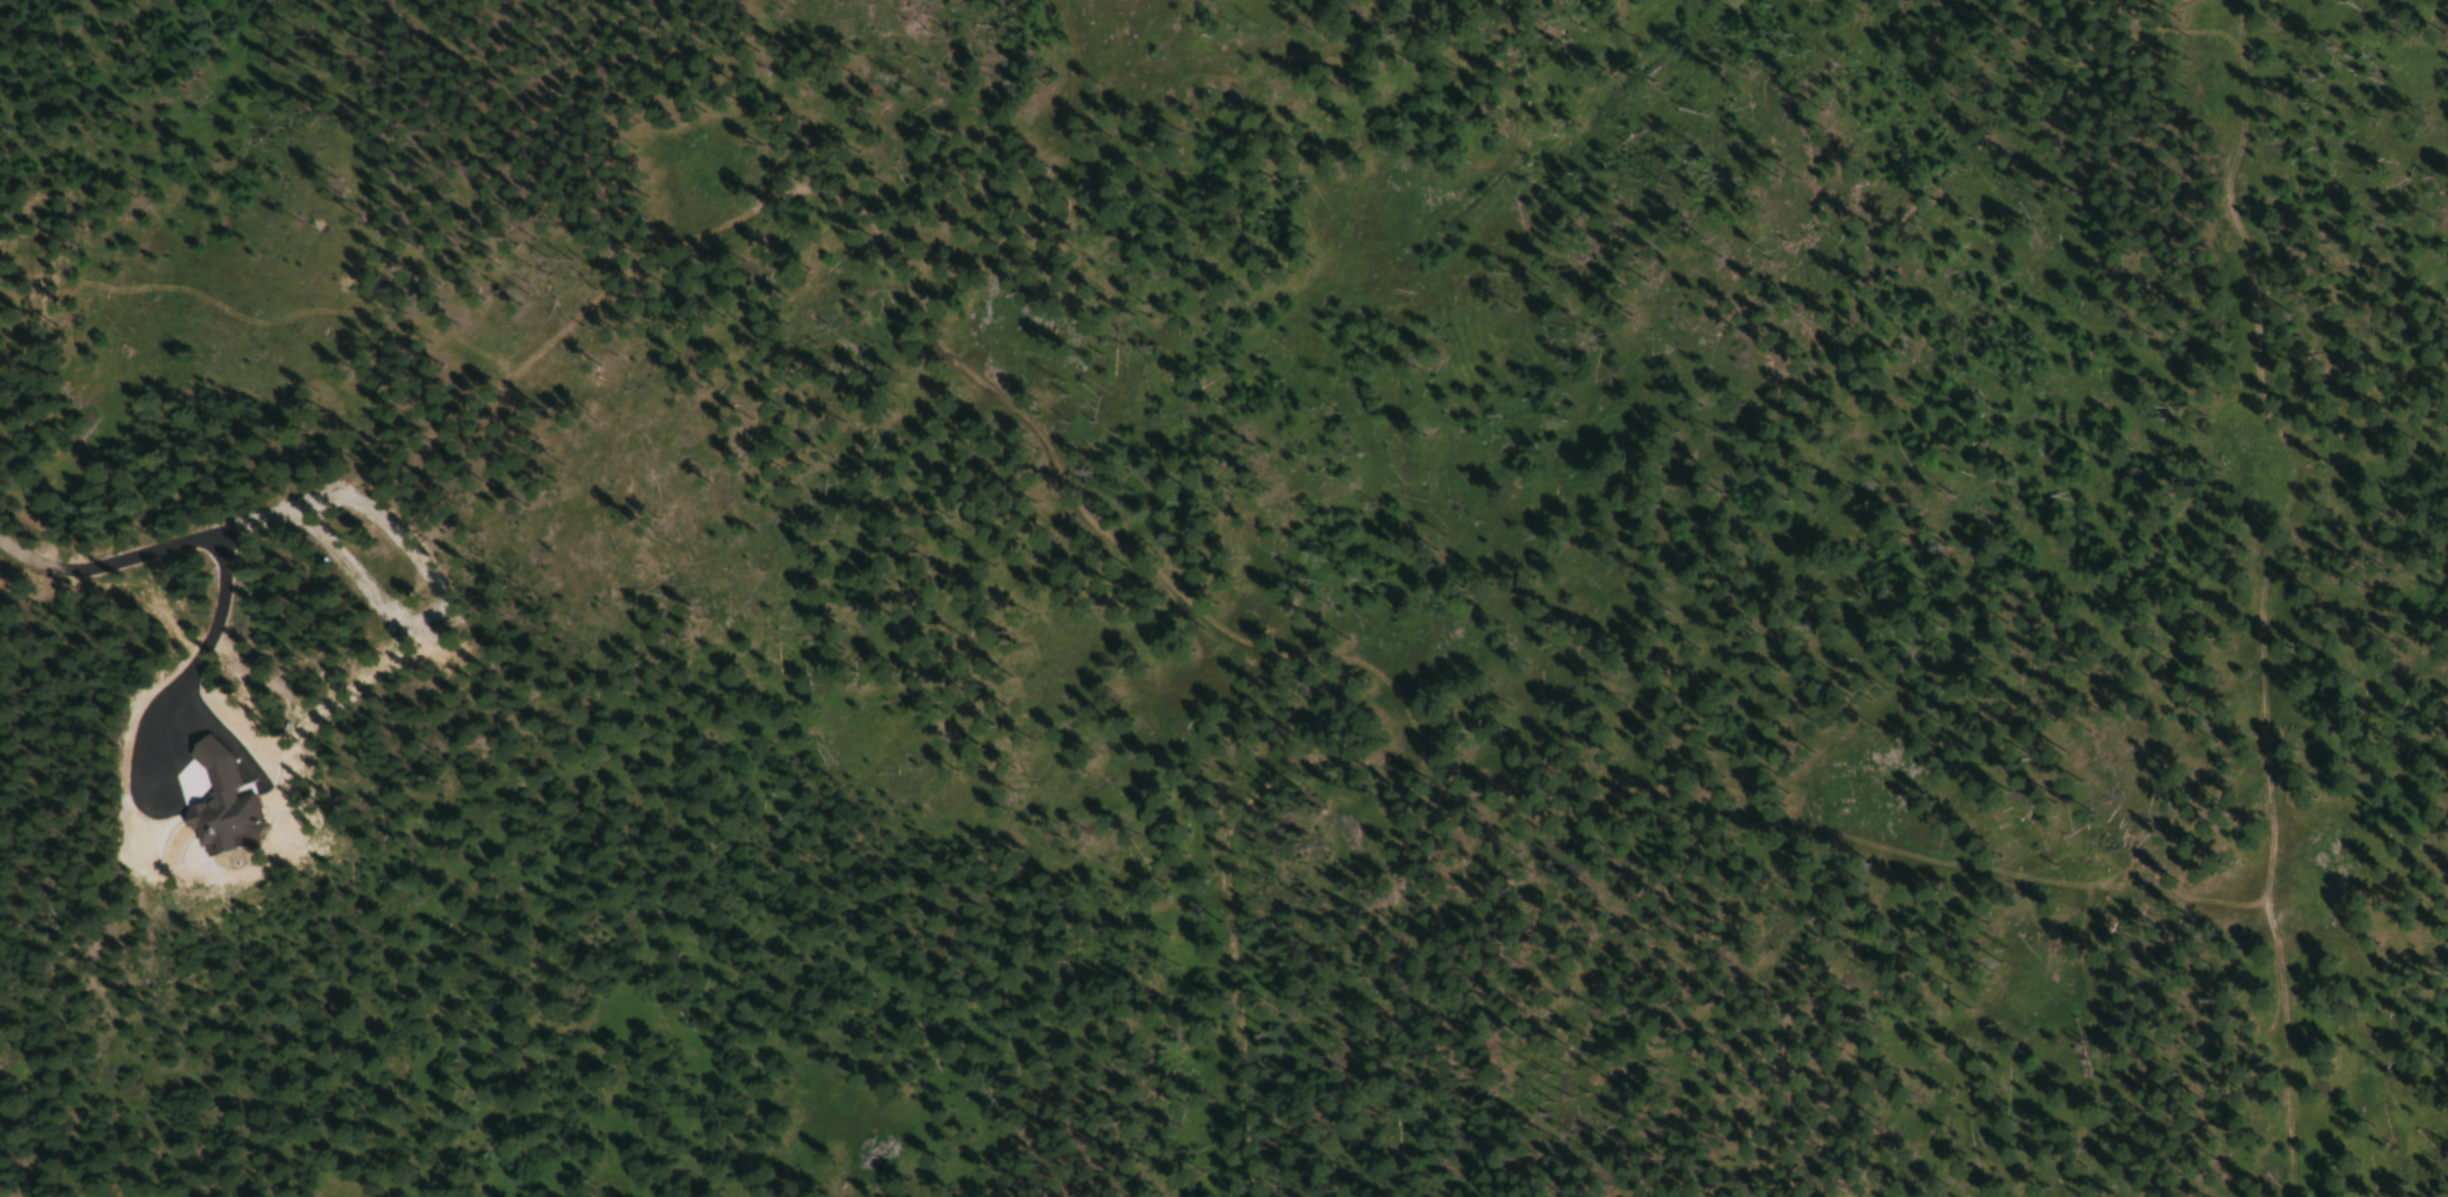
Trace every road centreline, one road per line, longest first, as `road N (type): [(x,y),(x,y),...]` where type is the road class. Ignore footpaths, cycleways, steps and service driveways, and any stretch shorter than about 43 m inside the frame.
road 1 (residential): [(299,503),(325,496),(378,515),(438,582),(440,623),(419,630),(383,616),(299,503)]
road 2 (residential): [(0,546),(38,573),(81,573),(299,503)]
road 3 (residential): [(210,535),(218,596),(182,706),(179,768)]

